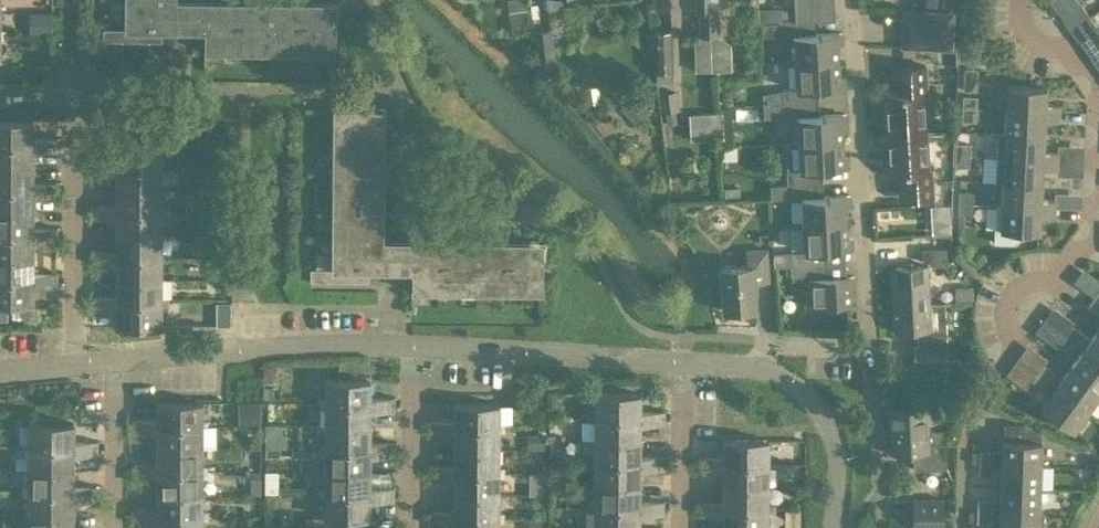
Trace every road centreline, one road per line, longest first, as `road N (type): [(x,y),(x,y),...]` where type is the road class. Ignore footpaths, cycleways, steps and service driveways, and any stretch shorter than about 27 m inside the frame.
road 1 (residential): [(962,527),(971,414),(1014,349),(1007,303),(1029,281),(1062,283),(1088,231),(1094,187),(1098,94),(1064,50),(1022,29),(1019,0)]
road 2 (residential): [(684,364),(325,345),(115,362)]
road 3 (residential): [(877,490),(851,0)]
road 4 (residential): [(835,527),(835,444),(800,388),(761,368),(684,364)]
road 5 (residential): [(73,365),(71,116)]
road 6 (residential): [(114,527),(115,362)]
road 7 (residential): [(681,527),(684,364)]

